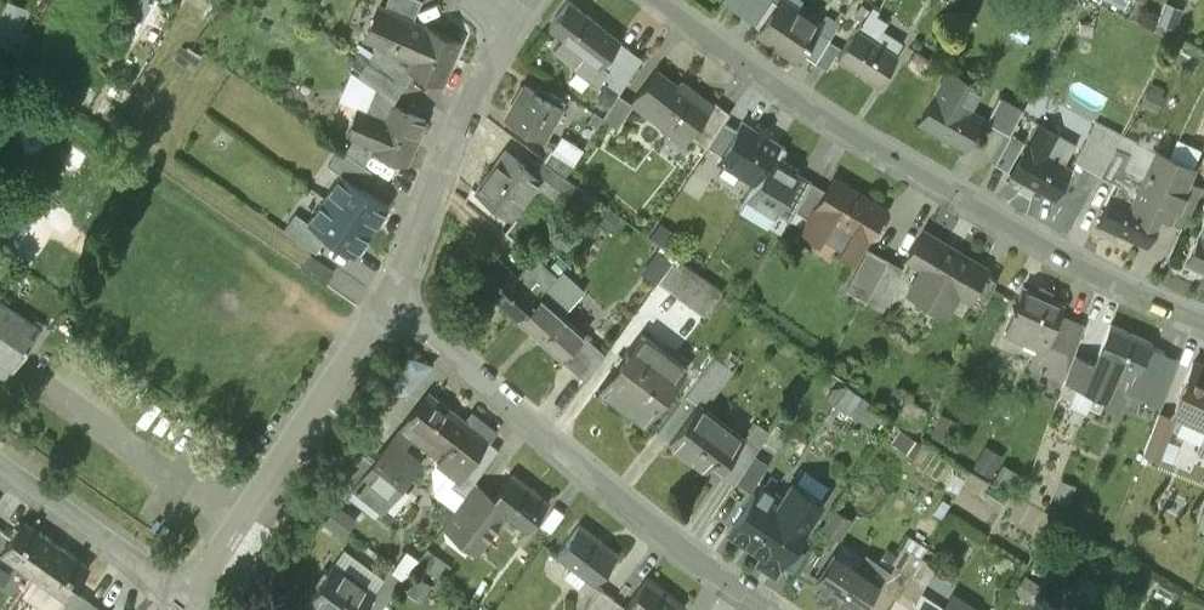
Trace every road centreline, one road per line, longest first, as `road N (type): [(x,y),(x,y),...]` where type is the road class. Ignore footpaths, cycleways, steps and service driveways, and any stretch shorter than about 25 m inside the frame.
road 1 (residential): [(659,0),(840,126),(1069,257),(1203,320)]
road 2 (residential): [(388,301),(677,543),(776,609)]
road 3 (residential): [(195,595),(388,301)]
road 4 (residential): [(388,301),(508,27)]
road 5 (residential): [(195,595),(0,447)]

